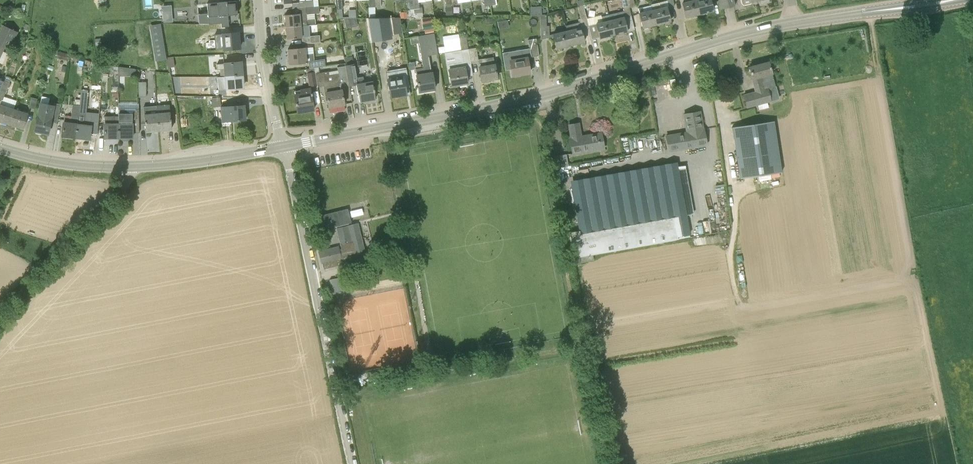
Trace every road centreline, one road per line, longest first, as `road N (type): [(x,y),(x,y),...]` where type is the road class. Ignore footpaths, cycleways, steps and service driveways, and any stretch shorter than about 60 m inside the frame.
road 1 (secondary): [(283,146),(547,93),(795,23)]
road 2 (unclassified): [(352,463),(283,146)]
road 3 (track): [(0,311),(123,191),(128,166)]
road 4 (secondary): [(128,166),(283,146)]
road 5 (secondary): [(795,23),(948,0)]
road 6 (residential): [(283,146),(258,0)]
road 7 (secondary): [(128,166),(0,147)]

